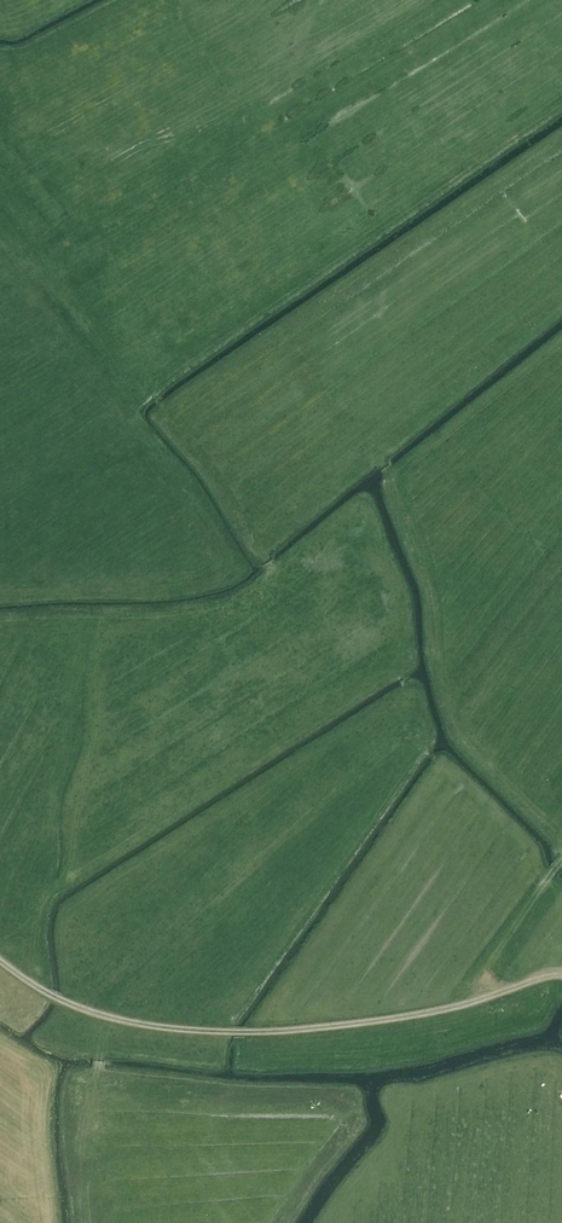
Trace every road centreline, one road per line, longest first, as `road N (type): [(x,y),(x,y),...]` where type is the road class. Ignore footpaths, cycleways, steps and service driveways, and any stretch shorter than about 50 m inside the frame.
road 1 (track): [(0,960),(89,1011),(239,1031),(420,1014),(561,975)]

